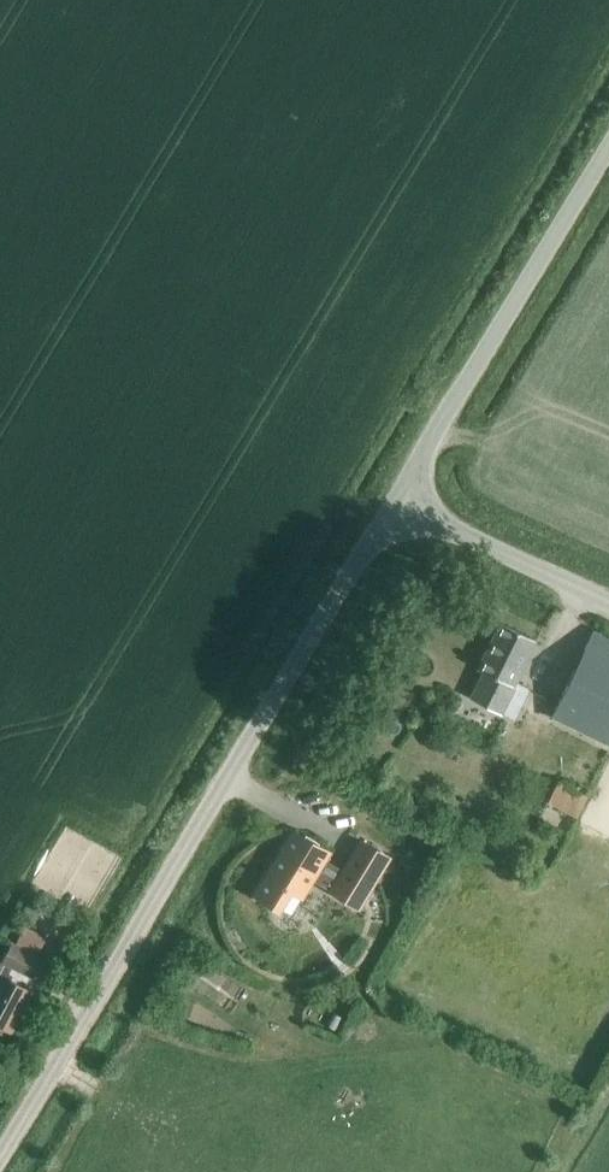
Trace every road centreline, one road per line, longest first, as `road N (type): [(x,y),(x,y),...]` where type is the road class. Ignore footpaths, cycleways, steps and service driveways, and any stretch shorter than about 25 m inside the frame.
road 1 (unclassified): [(0,1154),(398,493)]
road 2 (unclassified): [(398,493),(608,144)]
road 3 (unclassified): [(608,600),(398,493)]

